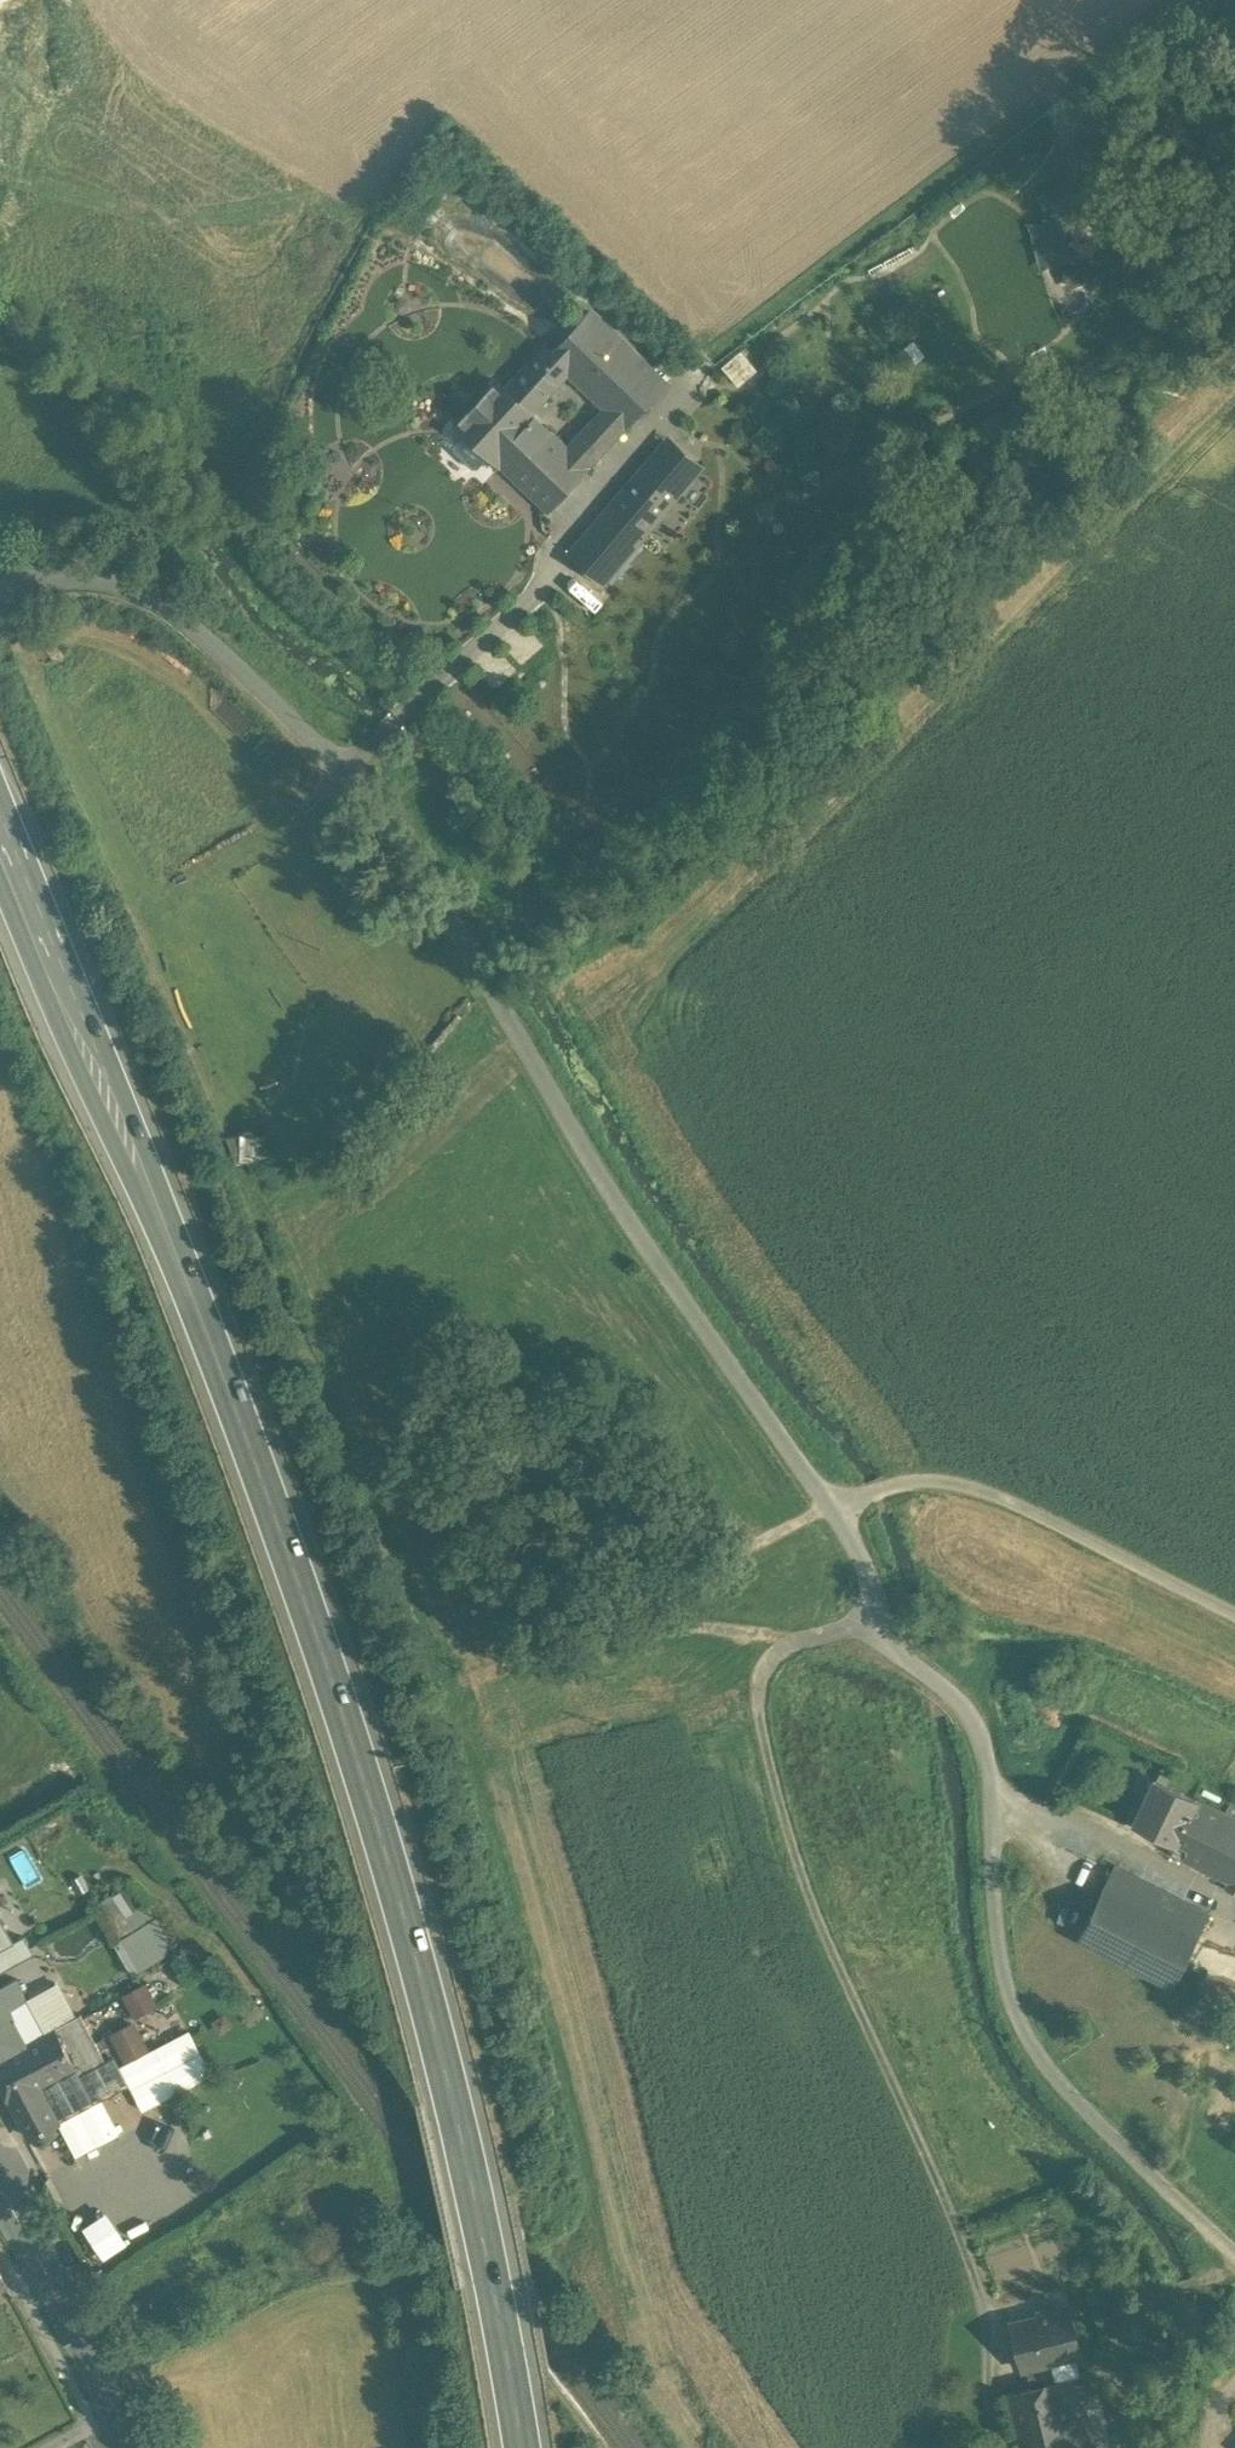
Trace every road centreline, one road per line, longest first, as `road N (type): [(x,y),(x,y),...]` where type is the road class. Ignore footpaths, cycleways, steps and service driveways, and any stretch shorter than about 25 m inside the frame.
road 1 (unclassified): [(0,591),(85,576),(129,583),(165,601),(350,768),(434,889),(550,1099),(854,1544),(892,1649),(960,1692),(986,1733),(1001,1942),(1018,2018),(1069,2092),(1234,2247)]
road 2 (primary): [(0,827),(195,1290),(309,1602),(475,2164),(523,2447)]
road 3 (track): [(999,2447),(982,2272),(854,2004),(790,1842),(759,1710),(773,1656),(892,1649)]
road 4 (track): [(1234,1613),(1005,1506),(976,1483),(920,1480),(833,1515)]
road 5 (residential): [(0,2186),(135,2447)]

